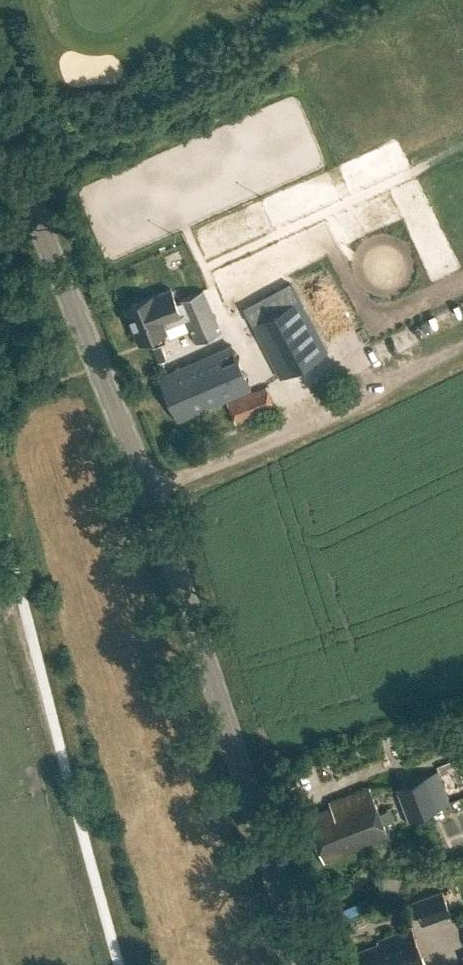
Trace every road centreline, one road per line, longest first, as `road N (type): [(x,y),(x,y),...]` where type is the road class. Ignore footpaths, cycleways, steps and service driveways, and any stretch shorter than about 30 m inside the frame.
road 1 (tertiary): [(301,964),(150,492),(0,131)]
road 2 (track): [(150,492),(462,344)]

